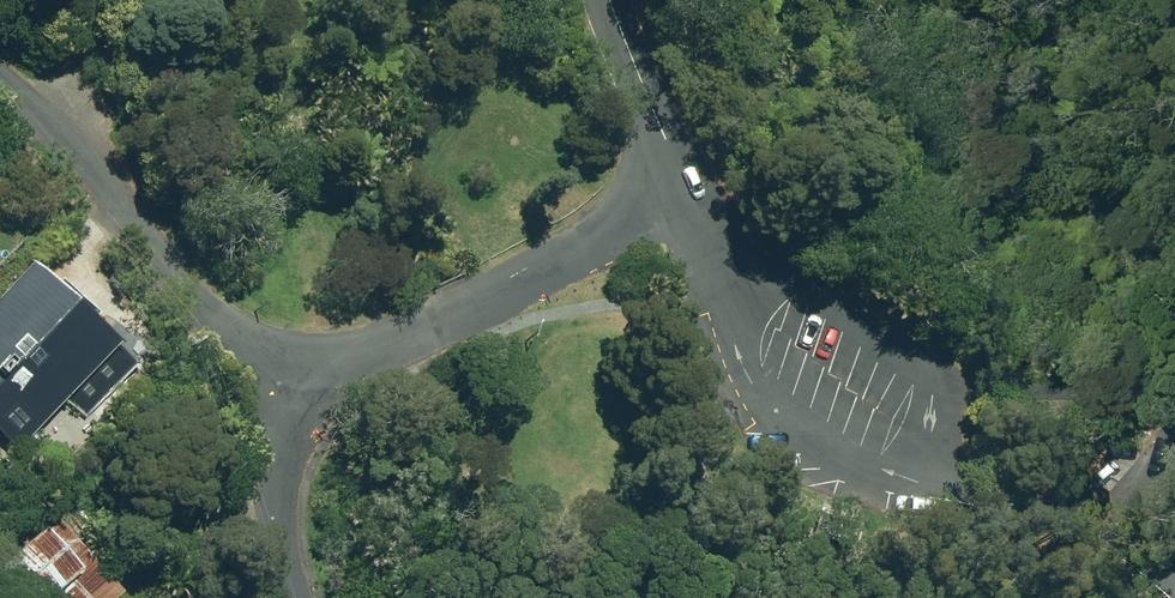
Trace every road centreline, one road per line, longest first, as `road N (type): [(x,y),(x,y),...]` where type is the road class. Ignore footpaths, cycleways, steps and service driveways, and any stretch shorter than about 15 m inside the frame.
road 1 (residential): [(304,401),(224,324),(0,34)]
road 2 (residential): [(671,191),(512,289),(340,371),(304,401)]
road 3 (residential): [(734,287),(798,276),(924,339),(944,466)]
road 4 (residential): [(944,466),(881,464),(794,420),(747,372),(729,324),(734,287)]
road 5 (residential): [(944,466),(1107,513),(1174,578)]
road 6 (residential): [(304,401),(273,464),(271,497),(284,571),(297,597)]
road 7 (residential): [(600,0),(609,50),(671,191)]

